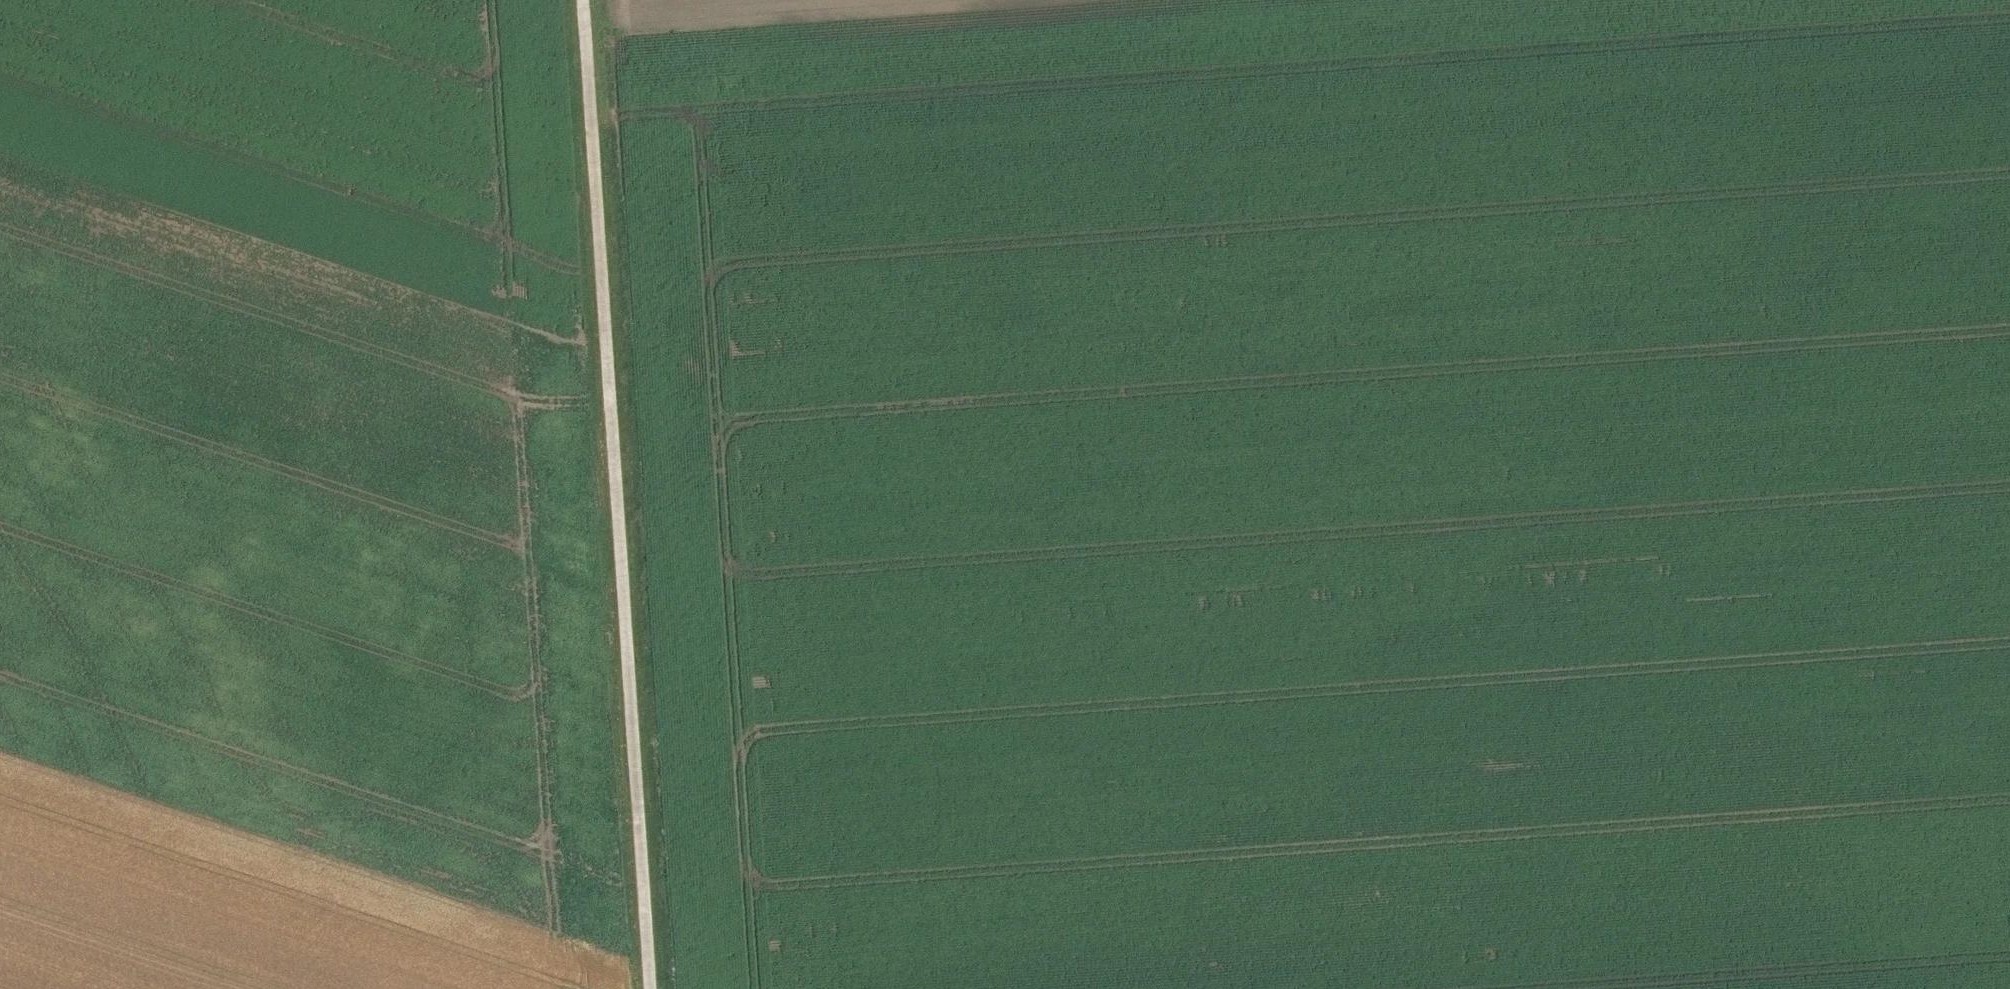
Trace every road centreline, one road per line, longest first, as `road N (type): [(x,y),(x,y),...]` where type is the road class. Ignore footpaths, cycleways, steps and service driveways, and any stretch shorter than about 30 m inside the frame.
road 1 (unclassified): [(649,988),(583,0)]

